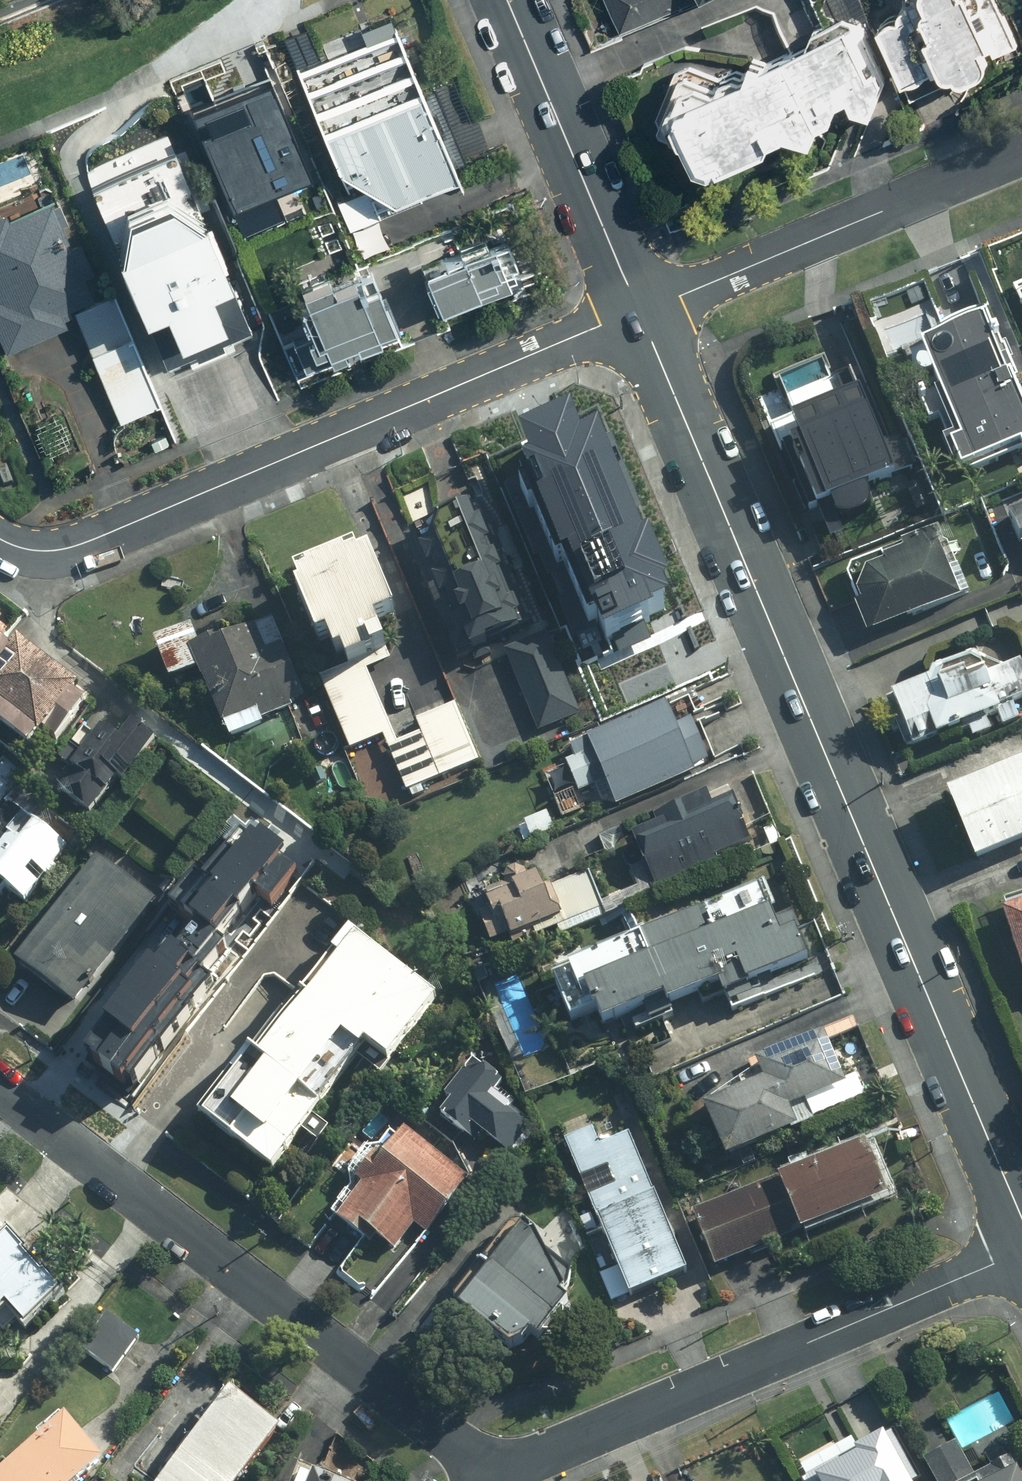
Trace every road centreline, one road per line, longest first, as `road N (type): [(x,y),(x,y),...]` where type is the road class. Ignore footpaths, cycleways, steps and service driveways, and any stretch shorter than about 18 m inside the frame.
road 1 (primary): [(641,311),(1021,1217)]
road 2 (residential): [(0,539),(42,551),(90,540),(641,311)]
road 3 (residential): [(492,1467),(0,1089)]
road 4 (residential): [(1021,1251),(492,1467)]
road 5 (residential): [(641,311),(1021,153)]
road 6 (primary): [(508,0),(641,311)]

